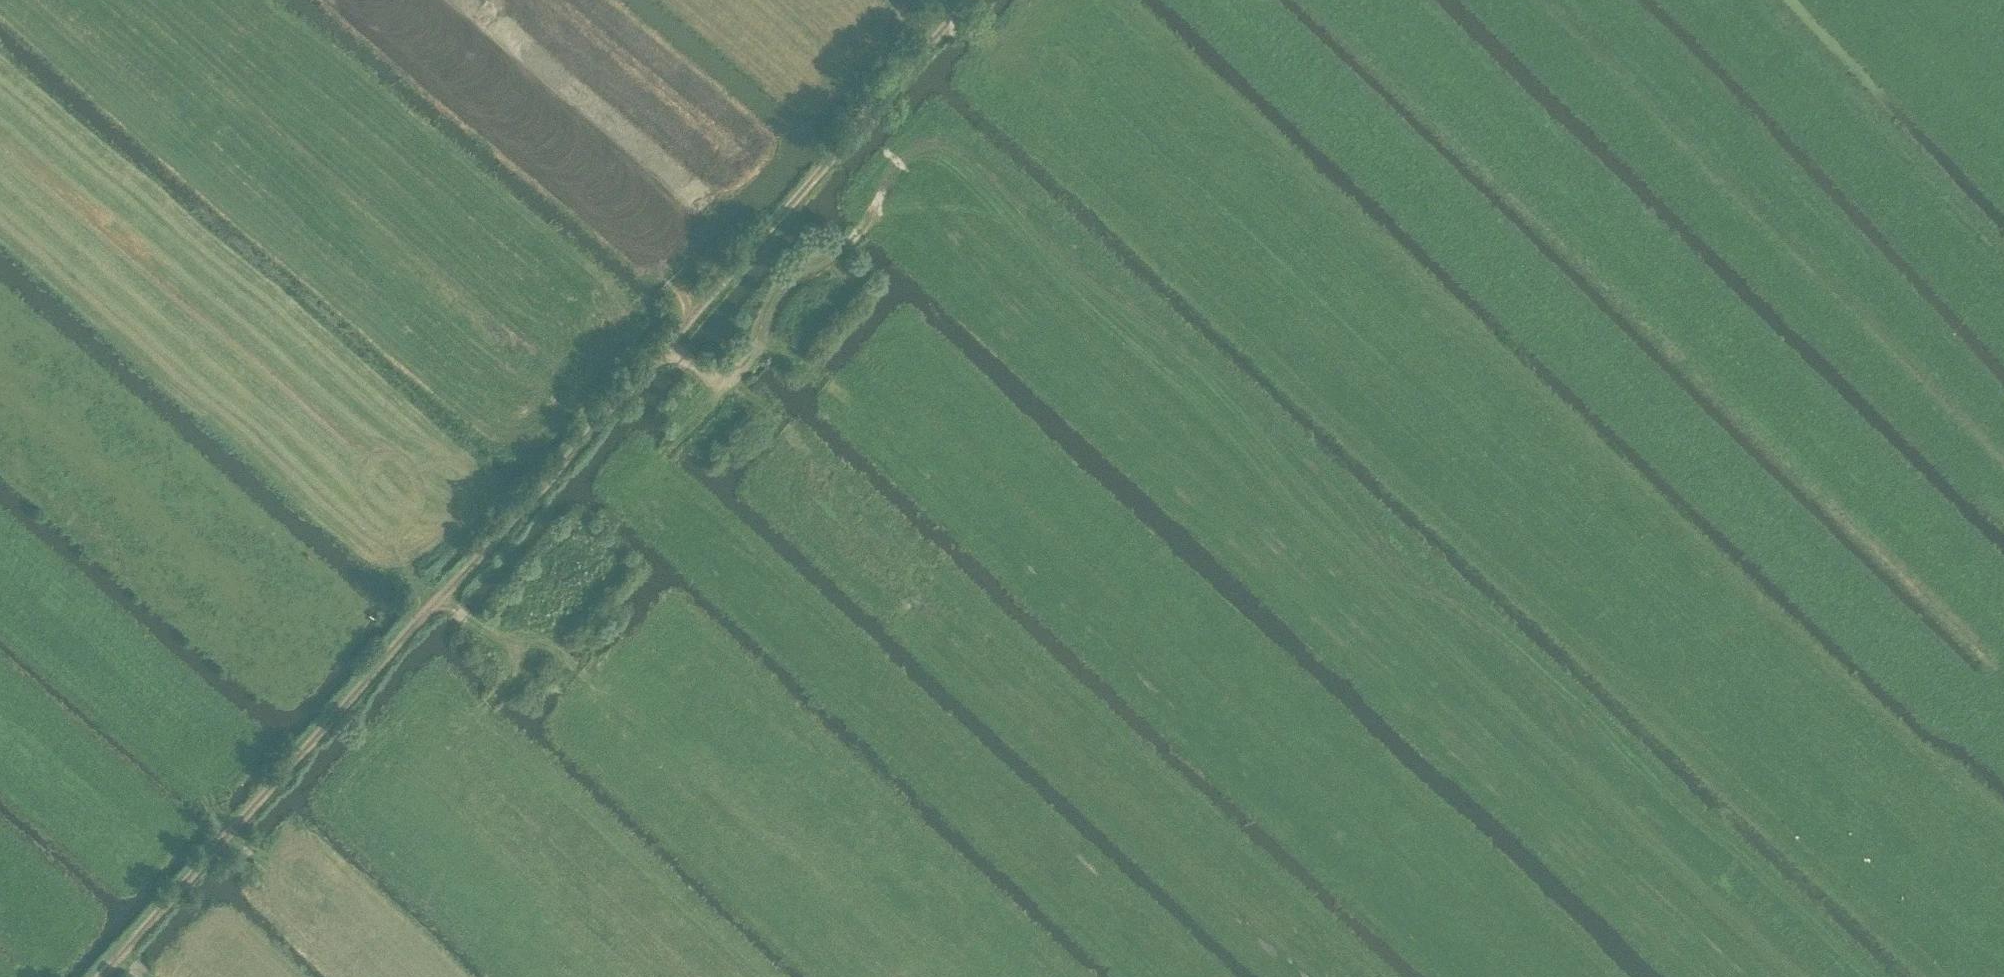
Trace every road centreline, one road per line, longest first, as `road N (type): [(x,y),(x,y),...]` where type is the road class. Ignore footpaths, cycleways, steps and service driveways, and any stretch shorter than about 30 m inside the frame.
road 1 (track): [(99,976),(971,0)]
road 2 (track): [(891,212),(783,286),(761,344),(733,379),(662,346)]
road 3 (track): [(630,711),(551,639),(509,645),(510,679),(491,700)]
road 4 (track): [(669,450),(733,379),(785,428)]
road 5 (track): [(1062,106),(958,14)]

